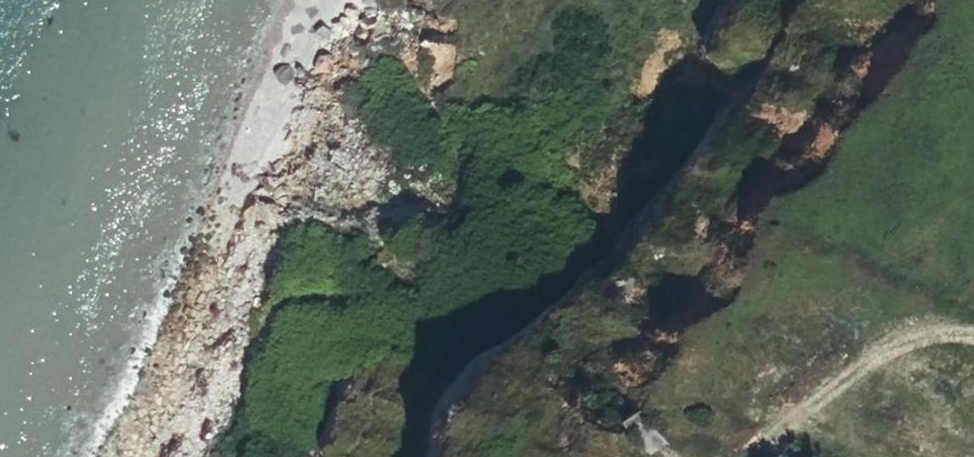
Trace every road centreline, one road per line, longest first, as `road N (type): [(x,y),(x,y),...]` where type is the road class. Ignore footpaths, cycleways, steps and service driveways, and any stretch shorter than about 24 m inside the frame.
road 1 (track): [(973,340),(926,323),(898,326),(852,360),(845,386),(858,428),(925,456)]

